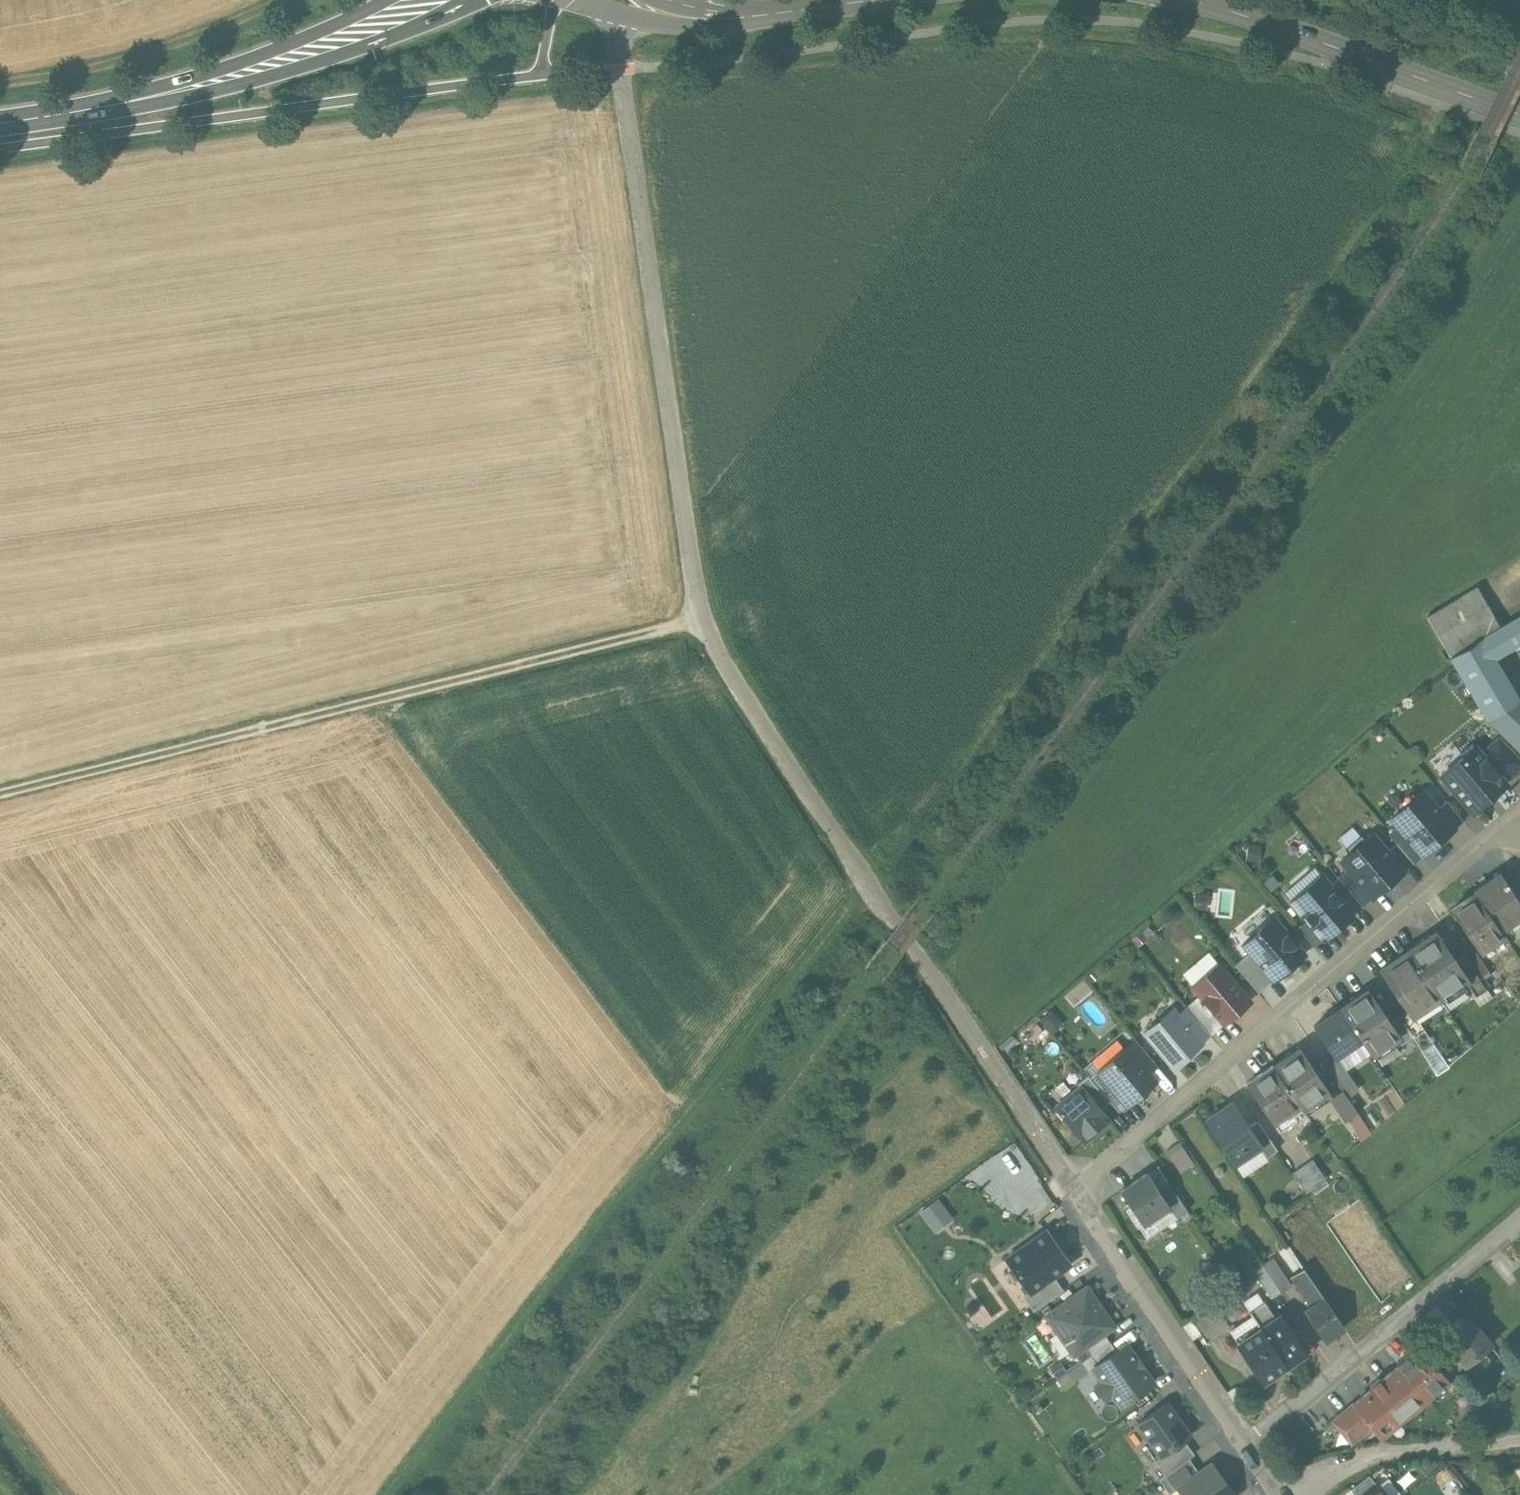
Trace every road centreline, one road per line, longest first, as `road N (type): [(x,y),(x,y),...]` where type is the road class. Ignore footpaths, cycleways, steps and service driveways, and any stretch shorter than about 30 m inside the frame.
road 1 (unclassified): [(630,3),(620,68),(705,623),(716,654),(1009,1087)]
road 2 (track): [(705,623),(0,797)]
road 3 (residential): [(1077,1188),(1489,839),(1519,826)]
road 4 (secondary): [(0,123),(309,56),(433,0)]
road 5 (residential): [(1519,114),(1182,0)]
road 6 (residential): [(1249,1450),(1519,1220)]
road 7 (residential): [(1077,1188),(1249,1450)]
road 8 (track): [(0,70),(108,55),(267,0)]
road 9 (residential): [(876,0),(689,19),(630,3)]
road 10 (residential): [(1519,1444),(1363,1456),(1281,1494)]
road 11 (residential): [(1009,1087),(1077,1188)]

